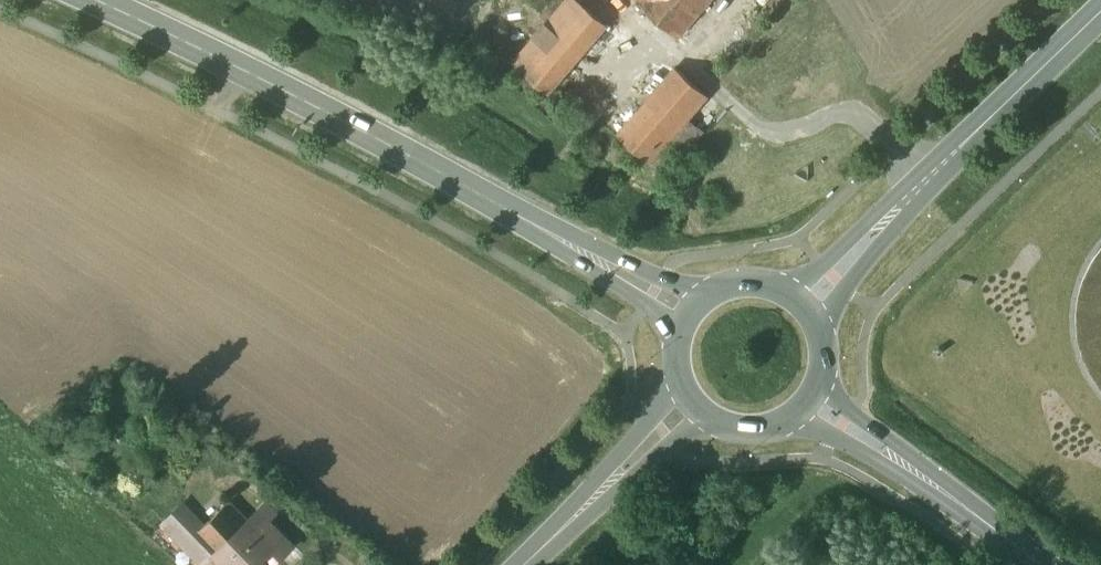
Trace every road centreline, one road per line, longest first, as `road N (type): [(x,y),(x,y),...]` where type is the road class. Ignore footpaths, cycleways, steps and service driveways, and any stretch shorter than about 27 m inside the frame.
road 1 (secondary): [(94,0),(211,53),(692,309)]
road 2 (secondary): [(805,304),(1100,13)]
road 3 (secondary): [(808,399),(1034,564)]
road 4 (secondary): [(696,402),(528,564)]
road 5 (secondary): [(805,304),(779,286),(747,280),(716,289),(692,309)]
road 6 (secondary): [(696,402),(721,420),(752,426),(783,419),(808,399)]

